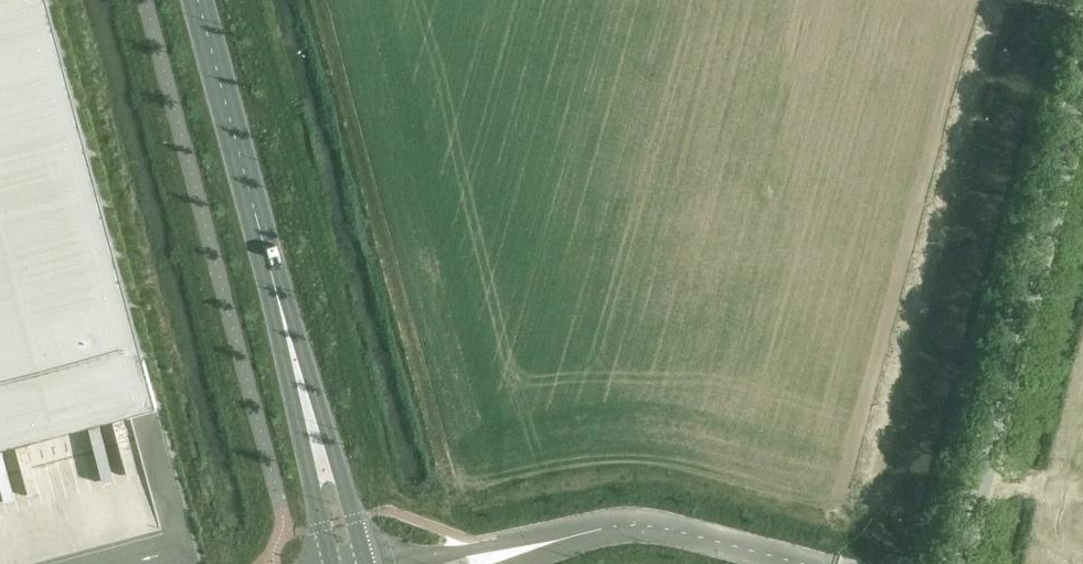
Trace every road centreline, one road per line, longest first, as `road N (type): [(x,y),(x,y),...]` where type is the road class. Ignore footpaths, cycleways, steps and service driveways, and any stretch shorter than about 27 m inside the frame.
road 1 (unclassified): [(958,563),(1082,82)]
road 2 (tertiary): [(319,458),(197,0)]
road 3 (unclassified): [(795,563),(651,526),(544,544)]
road 4 (unclassified): [(544,544),(403,563)]

